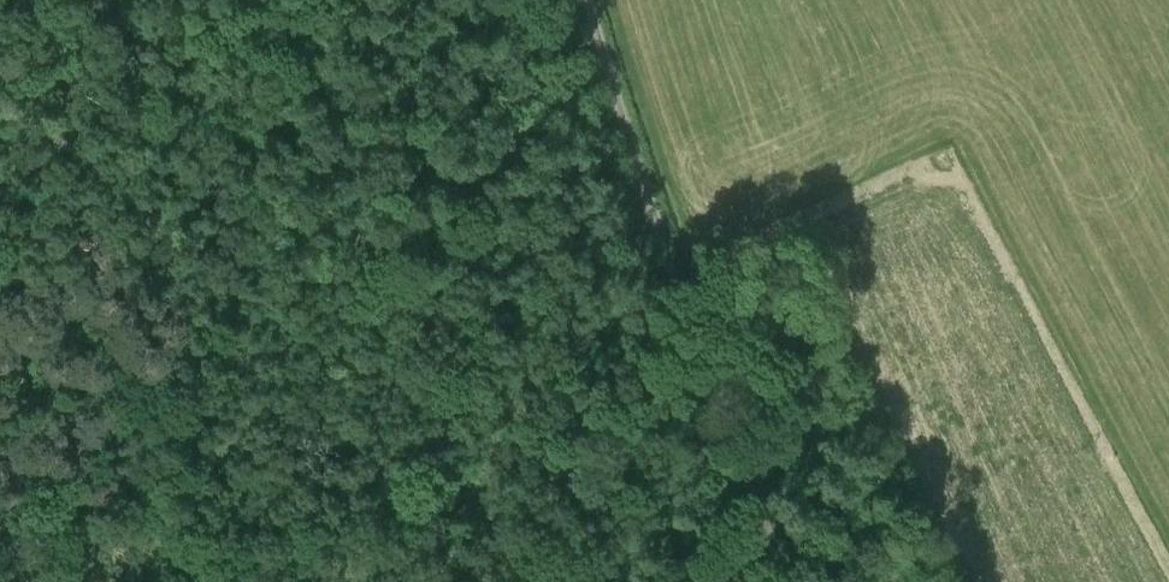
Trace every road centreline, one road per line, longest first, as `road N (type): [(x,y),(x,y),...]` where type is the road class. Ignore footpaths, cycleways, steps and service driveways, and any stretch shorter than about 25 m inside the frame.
road 1 (track): [(778,581),(588,0)]

